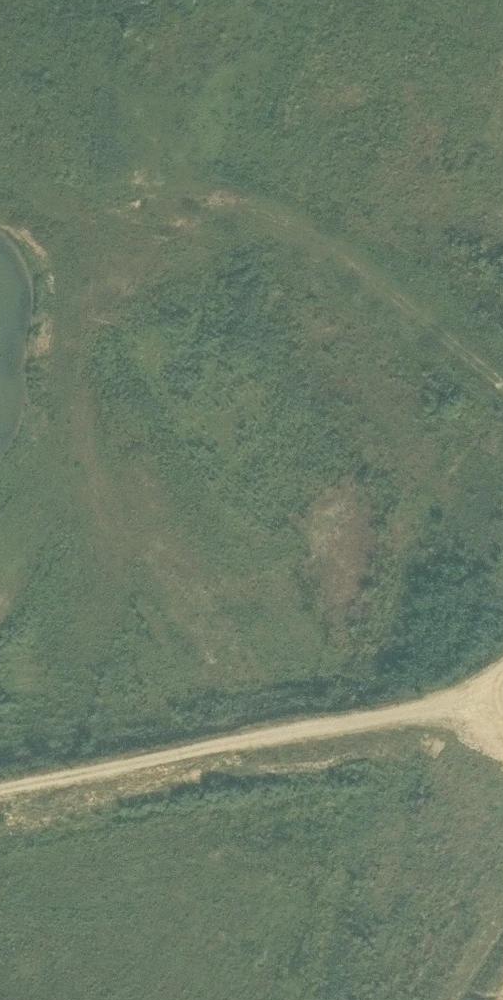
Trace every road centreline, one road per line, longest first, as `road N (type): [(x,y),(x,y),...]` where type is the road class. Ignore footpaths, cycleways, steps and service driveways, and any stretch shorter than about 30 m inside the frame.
road 1 (track): [(0,778),(424,707),(502,665)]

